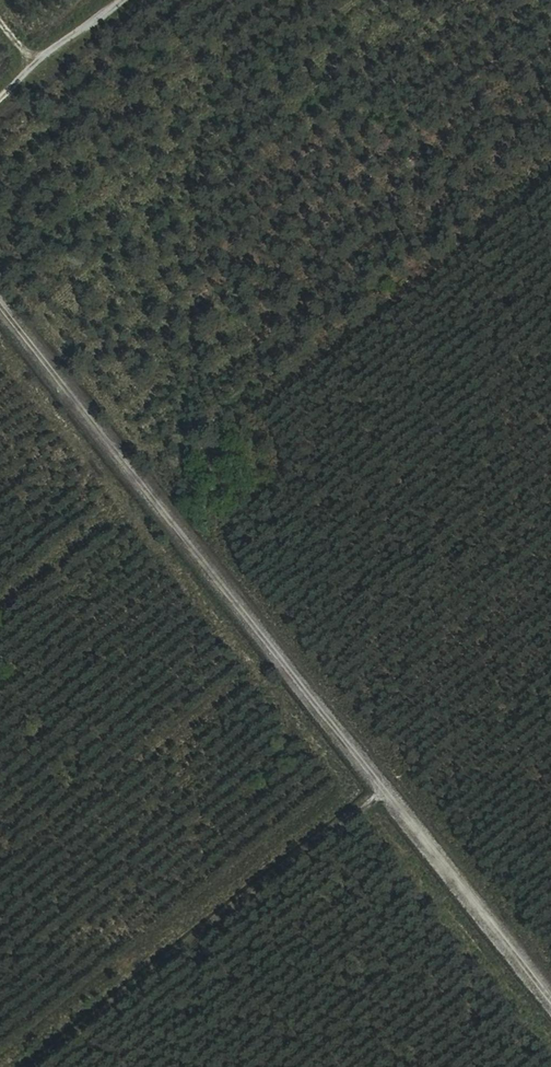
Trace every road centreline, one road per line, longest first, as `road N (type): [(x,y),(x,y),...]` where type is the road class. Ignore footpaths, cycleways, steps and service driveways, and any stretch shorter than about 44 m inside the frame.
road 1 (track): [(389,794),(0,302)]
road 2 (track): [(389,794),(38,1066)]
road 3 (track): [(0,90),(114,0)]

